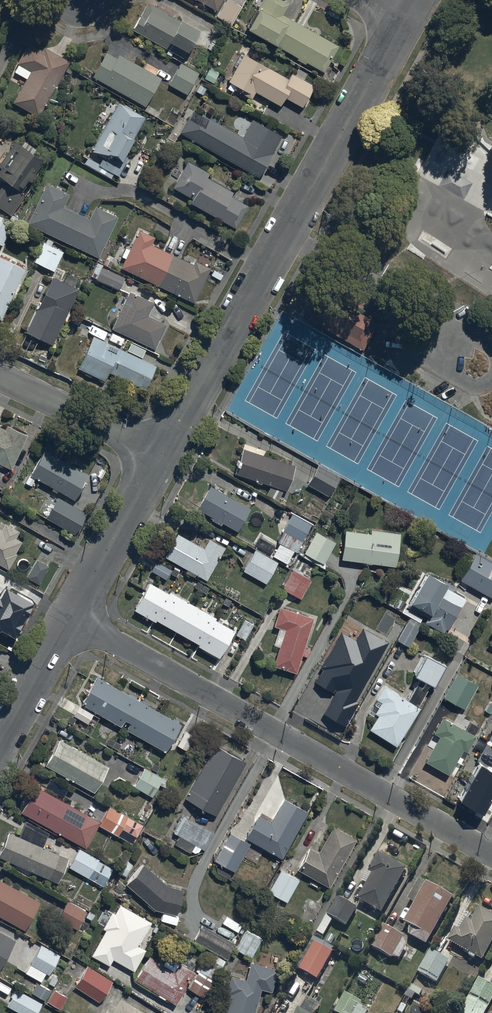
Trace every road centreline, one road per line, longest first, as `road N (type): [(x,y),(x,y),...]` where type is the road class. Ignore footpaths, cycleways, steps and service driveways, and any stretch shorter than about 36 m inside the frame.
road 1 (residential): [(405,18),(160,456)]
road 2 (residential): [(72,619),(491,855)]
road 3 (residential): [(160,456),(72,619)]
road 4 (residential): [(0,379),(160,456)]
road 5 (residential): [(72,619),(0,746)]

